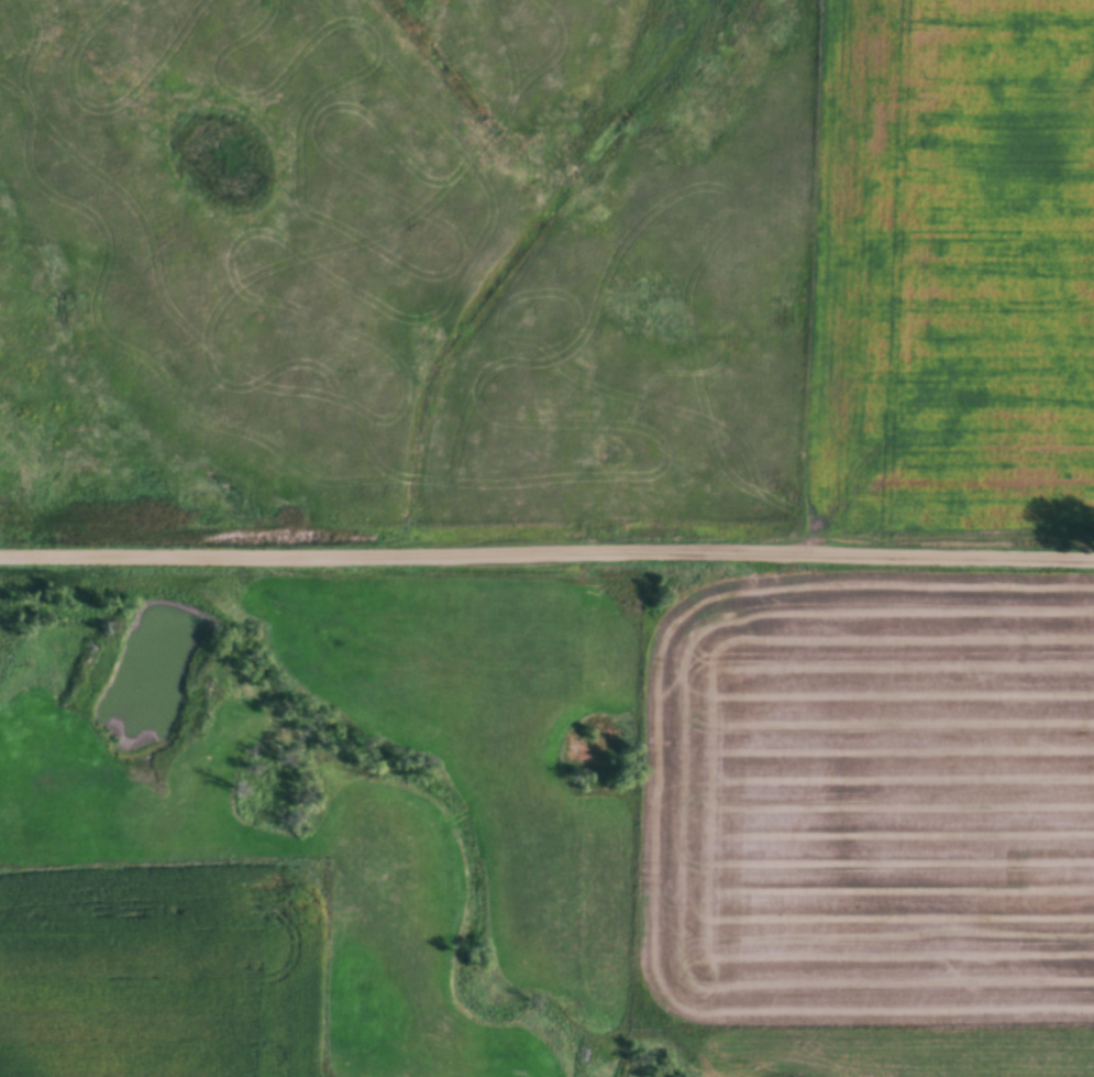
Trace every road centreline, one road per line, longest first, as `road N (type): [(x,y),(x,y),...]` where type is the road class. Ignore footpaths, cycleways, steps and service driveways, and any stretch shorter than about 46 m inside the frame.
road 1 (track): [(1093,558),(0,556)]

